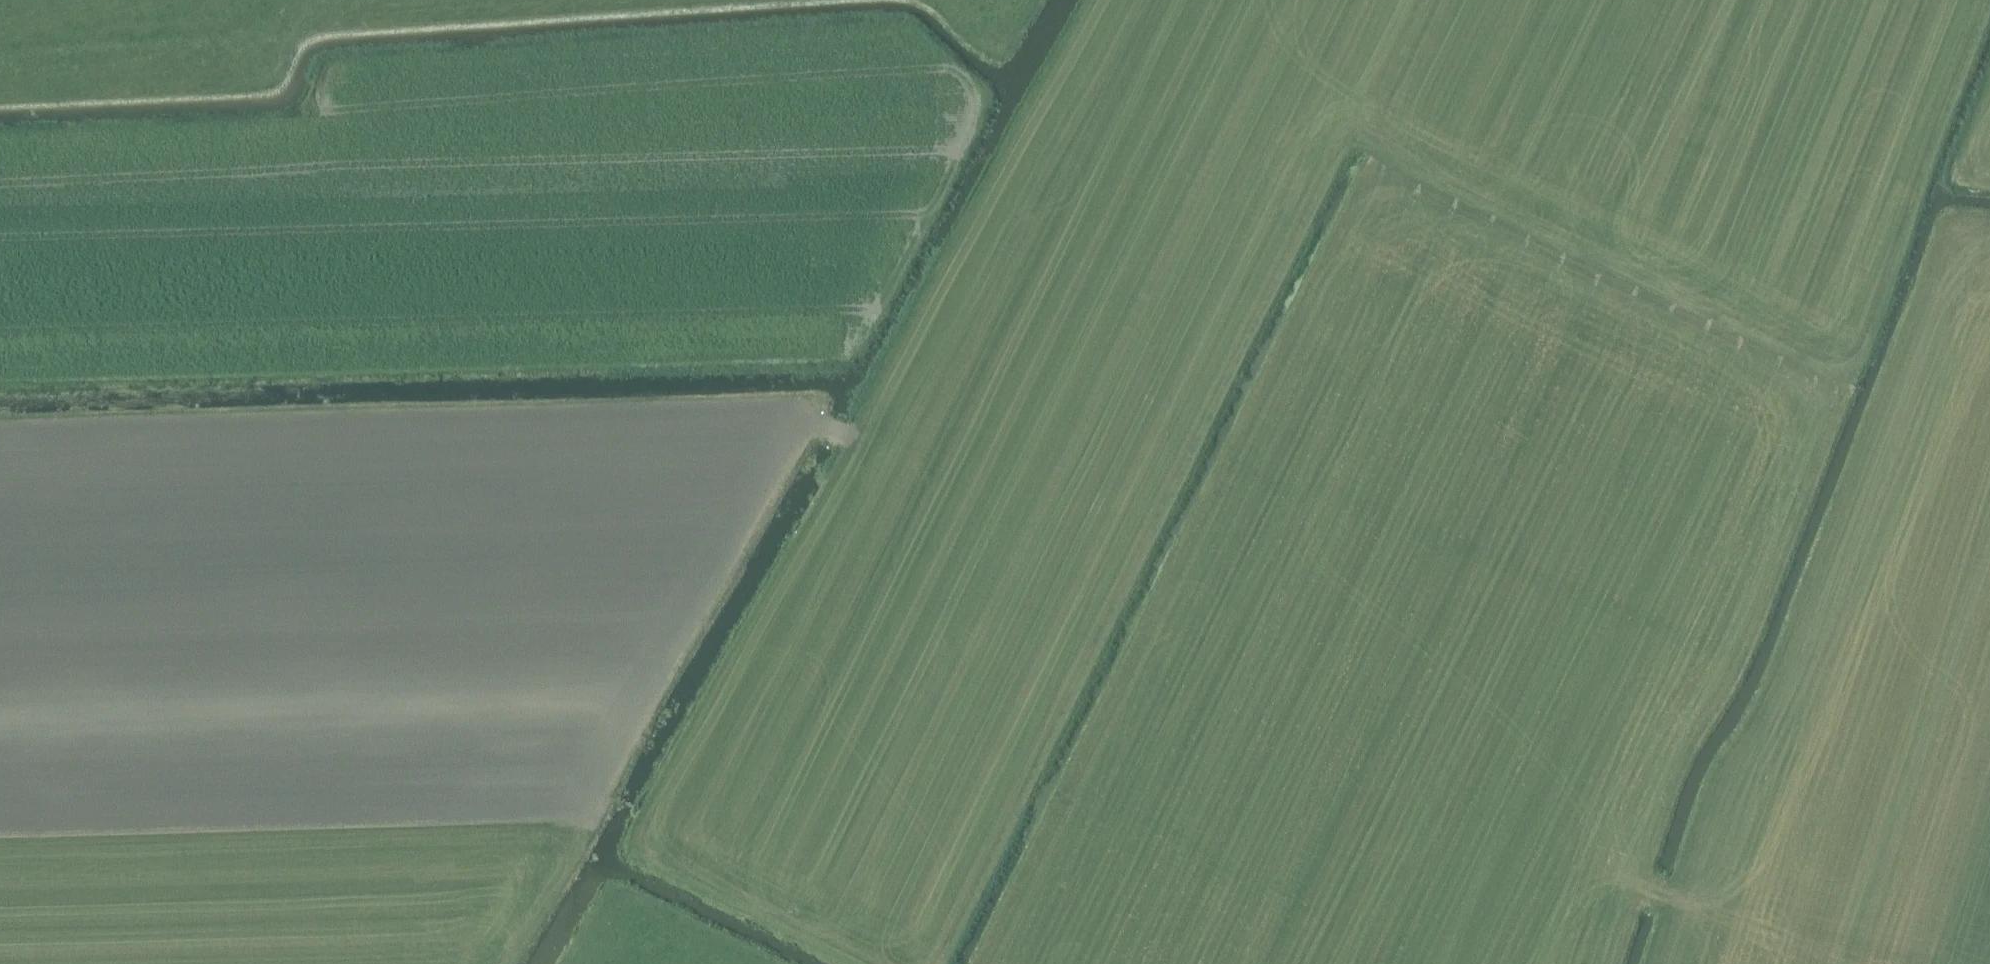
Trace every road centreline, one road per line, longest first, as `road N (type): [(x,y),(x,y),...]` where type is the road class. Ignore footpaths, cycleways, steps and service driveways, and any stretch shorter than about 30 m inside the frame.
road 1 (track): [(1632,887),(1868,963)]

